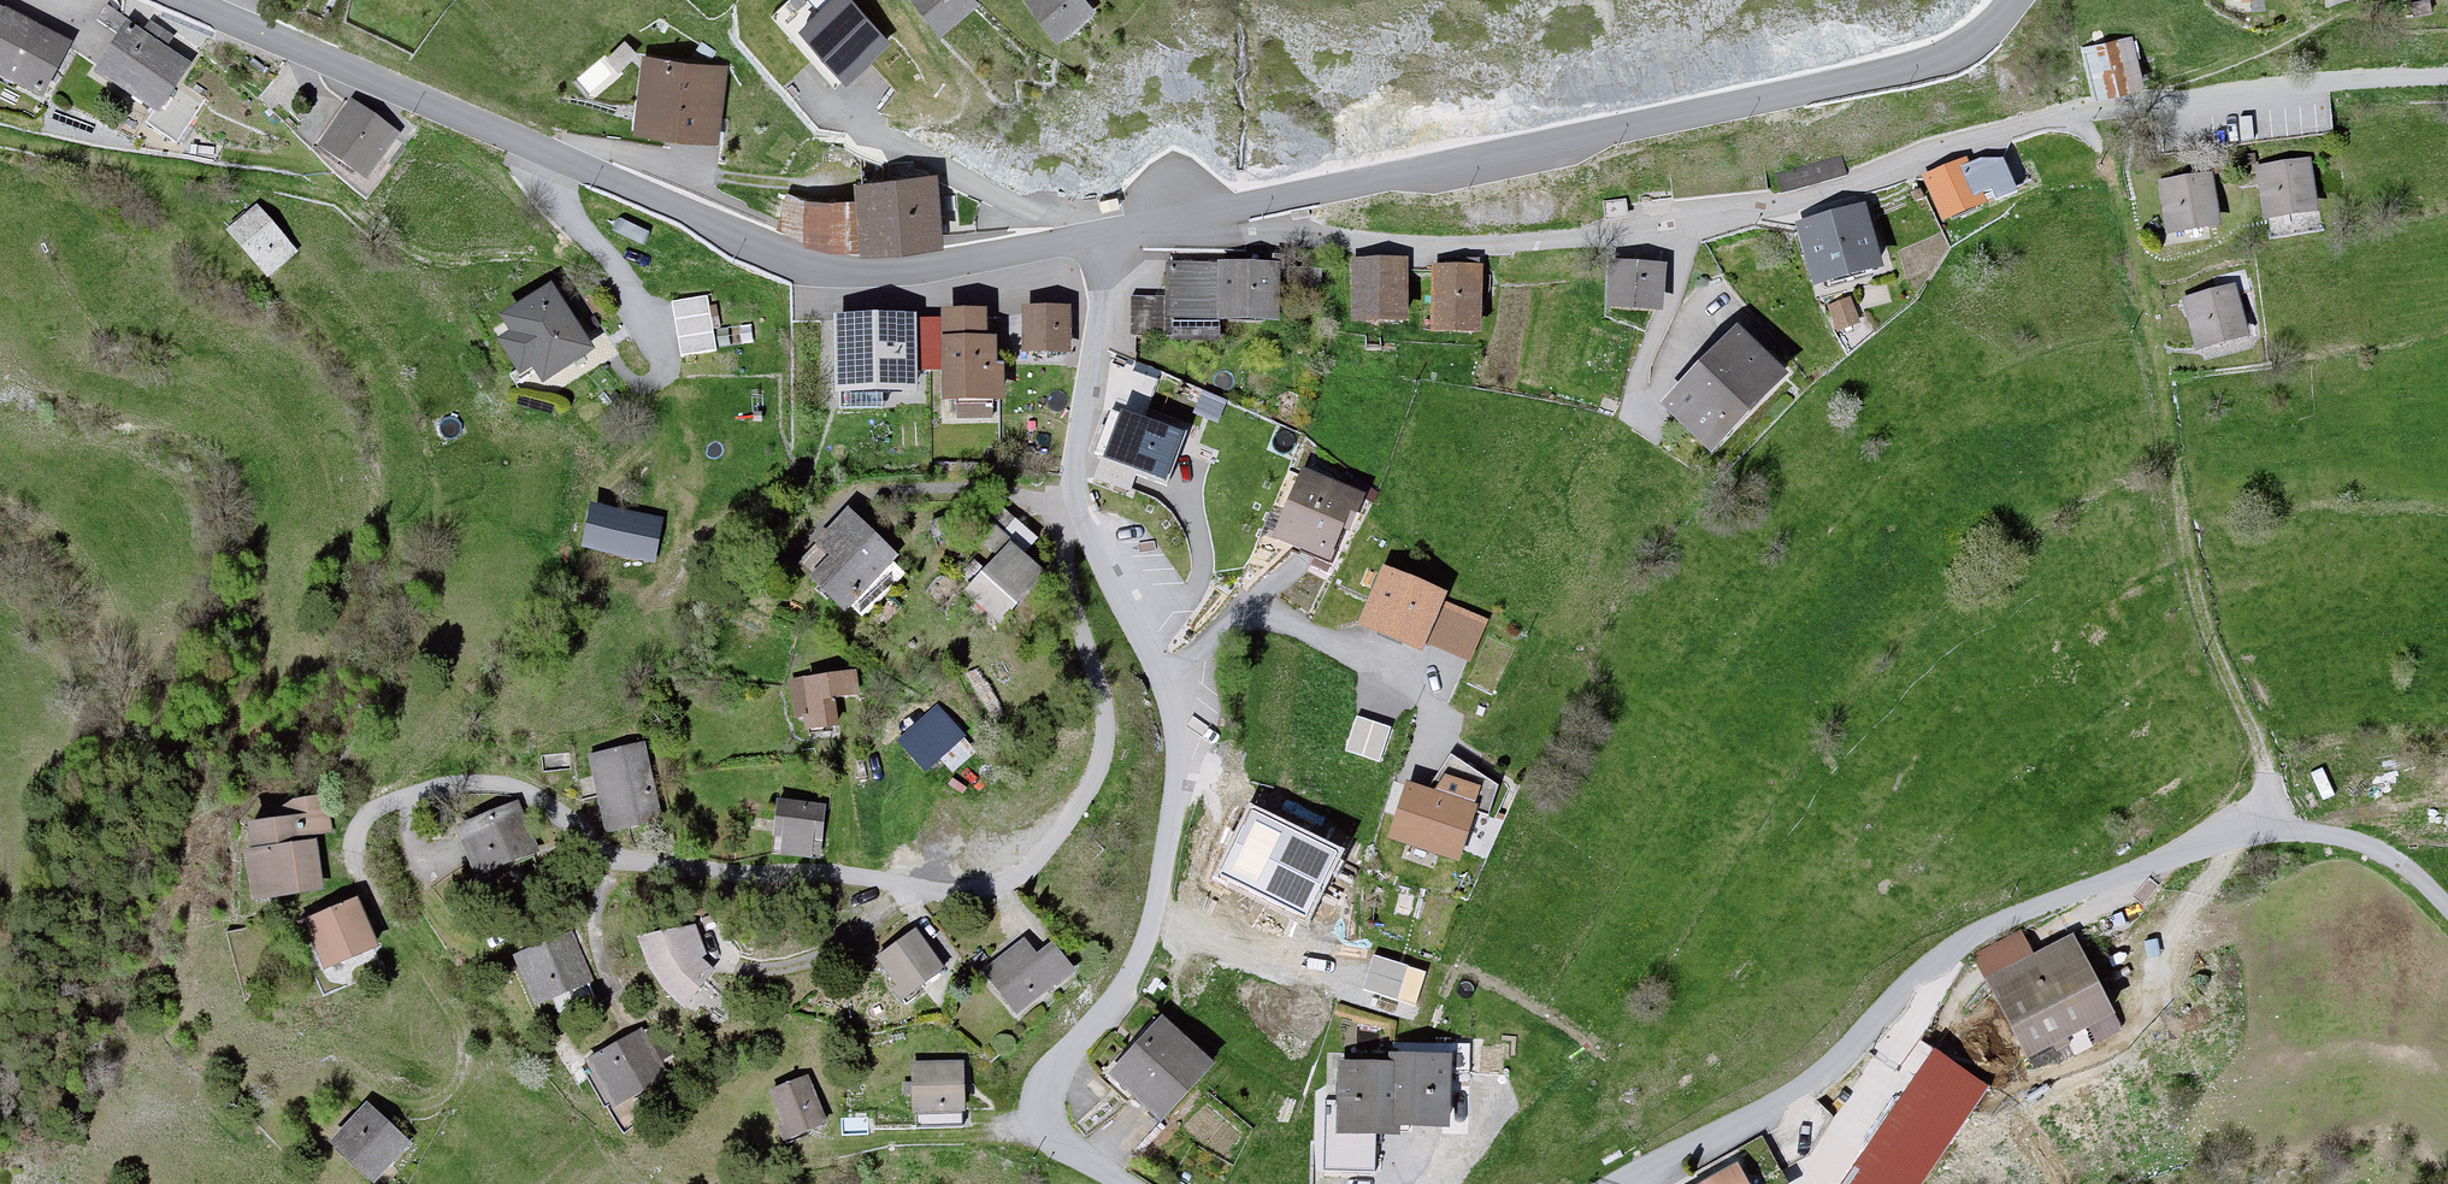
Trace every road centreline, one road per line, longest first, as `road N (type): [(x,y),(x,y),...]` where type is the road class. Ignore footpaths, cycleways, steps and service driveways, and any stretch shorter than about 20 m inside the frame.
road 1 (residential): [(1201,219),(1388,245),(1597,229),(1869,173),(1996,125),(2198,89),(2447,75)]
road 2 (residential): [(1068,525),(1069,591),(1096,746),(1089,781),(1040,851),(1006,879),(966,890),(849,873),(625,871),(602,862),(536,793),(488,781),(439,781),(354,819)]
road 3 (unclassified): [(1626,1183),(1821,1076),(1869,1031),(1918,966),(1977,928),(2111,882),(2216,834),(2287,825),(2361,838),(2428,888),(2447,914)]
road 4 (tertiary): [(205,0),(777,244),(853,258),(1091,242)]
road 5 (tertiary): [(1201,219),(1915,69),(1968,49),(2020,0)]
road 6 (unclassified): [(1068,525),(1155,674),(1174,753),(1145,949),(1060,1062),(1042,1110),(1054,1143),(1124,1183)]
road 7 (track): [(2090,108),(2159,373),(2200,638),(2258,750),(2270,827)]
road 8 (unclassified): [(1091,242),(1097,295),(1068,525)]
road 9 (track): [(1091,242),(871,131)]
road 10 (track): [(2356,0),(2150,98)]

